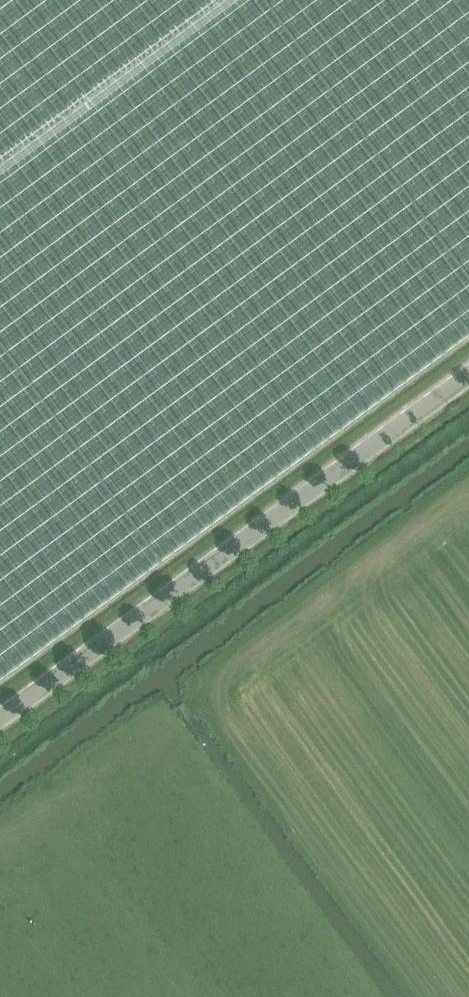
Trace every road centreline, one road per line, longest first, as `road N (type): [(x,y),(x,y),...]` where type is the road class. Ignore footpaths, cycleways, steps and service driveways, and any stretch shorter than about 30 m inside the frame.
road 1 (tertiary): [(0,713),(468,369)]

